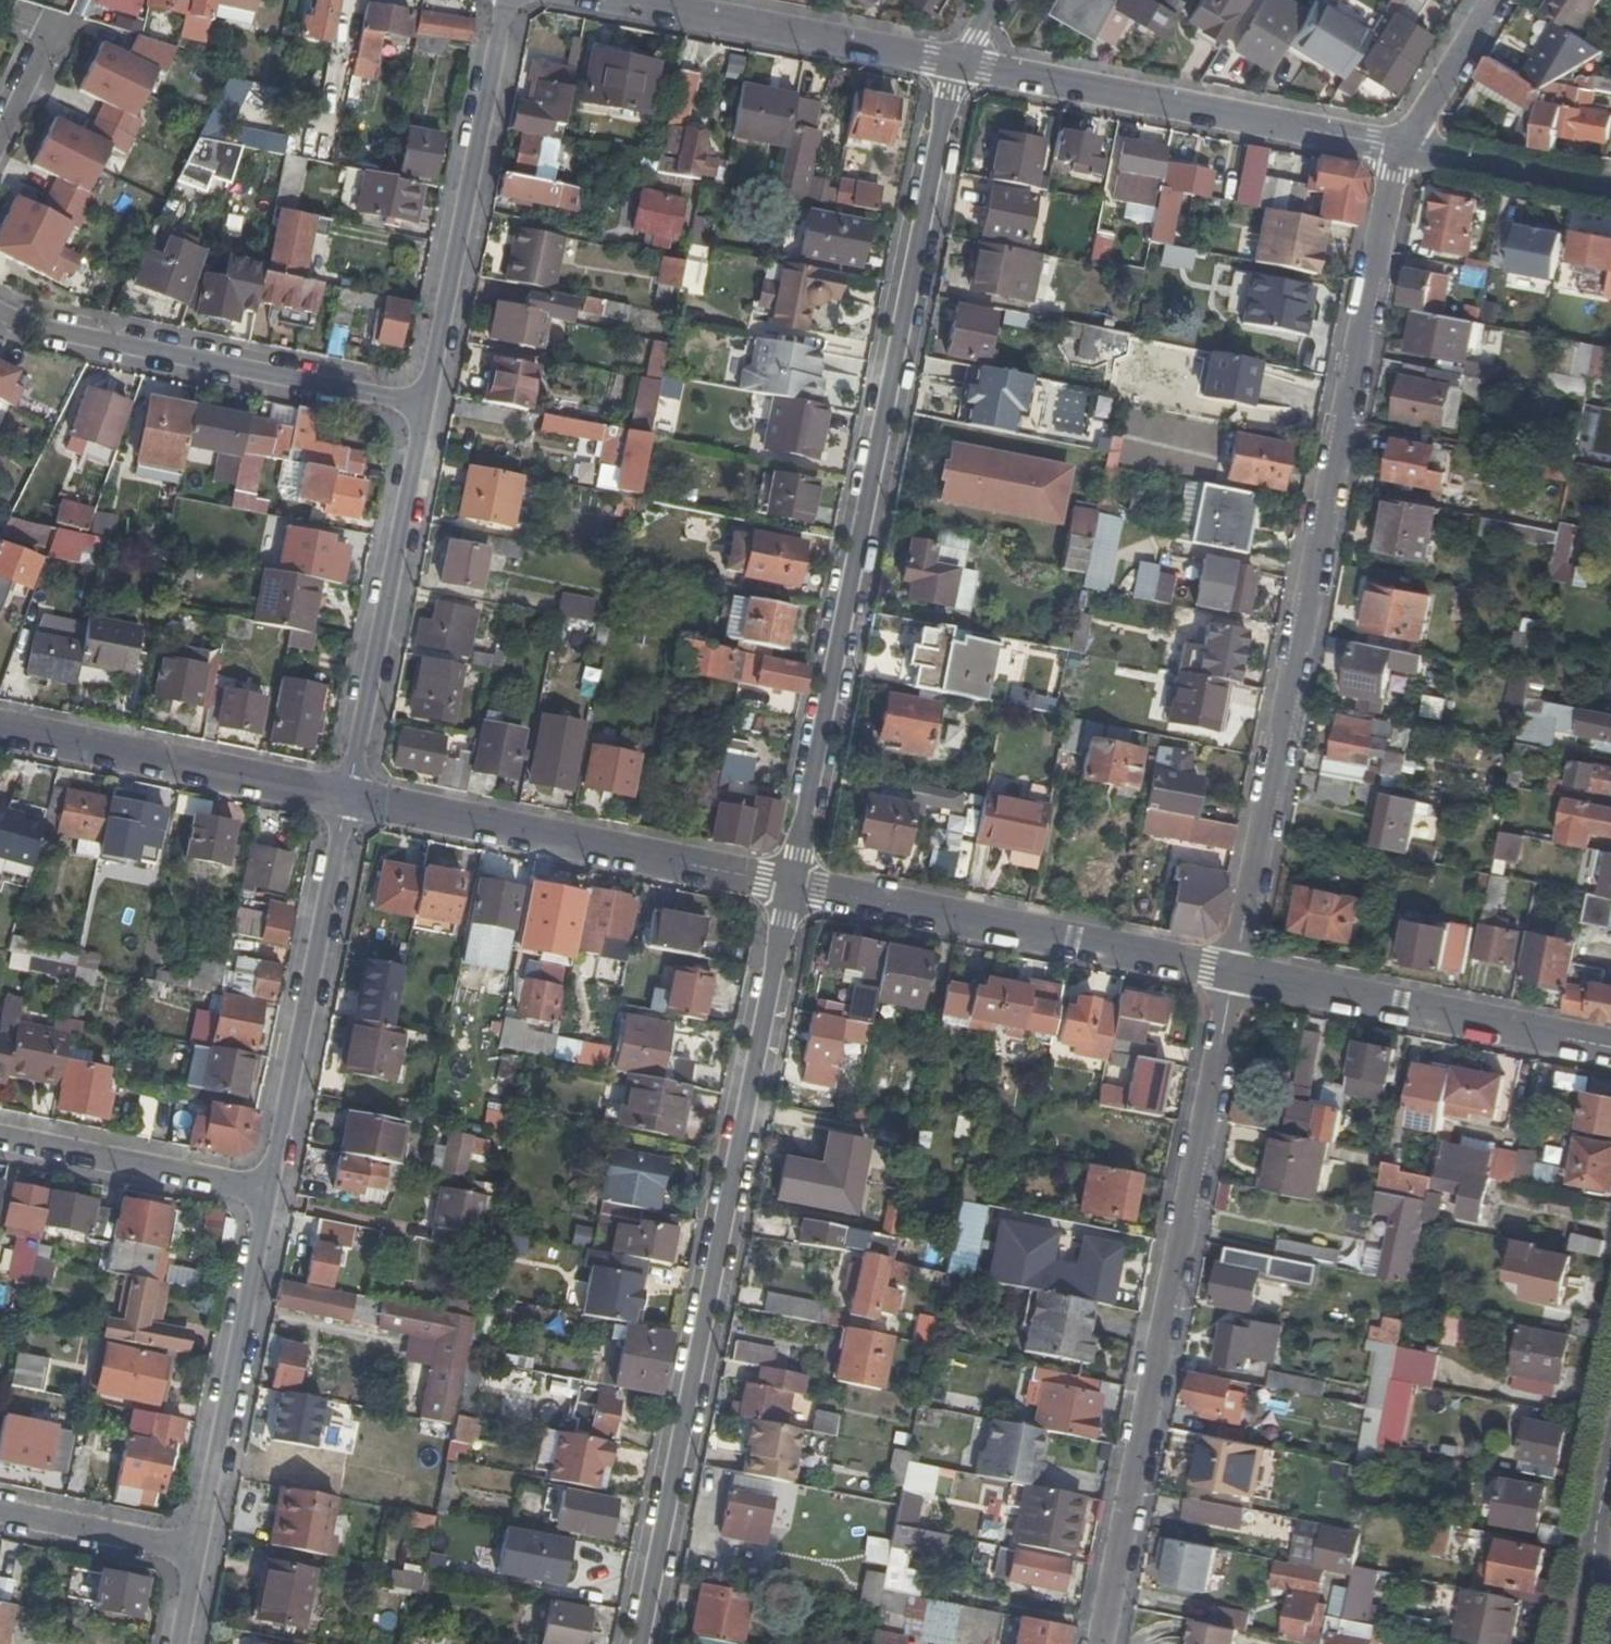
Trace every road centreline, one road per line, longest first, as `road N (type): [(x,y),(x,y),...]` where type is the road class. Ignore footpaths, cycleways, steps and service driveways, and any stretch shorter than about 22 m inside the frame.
road 1 (residential): [(795,883),(956,54)]
road 2 (residential): [(1224,970),(1402,145)]
road 3 (residential): [(634,1643),(795,883)]
road 4 (residential): [(1099,1643),(1224,970)]
road 5 (residential): [(342,792),(795,883)]
road 6 (residential): [(1402,145),(956,54)]
road 7 (residential): [(795,883),(1224,970)]
road 8 (residential): [(415,410),(0,320)]
road 9 (residential): [(415,410),(507,0)]
road 10 (residential): [(278,1201),(342,792)]
road 11 (residential): [(1224,970),(1610,1049)]
road 12 (residential): [(342,792),(415,410)]
road 13 (residential): [(204,1552),(278,1201)]
road 14 (residential): [(0,722),(342,792)]
road 15 (residential): [(956,54),(629,0)]
road 16 (residential): [(278,1201),(0,1143)]
road 17 (residential): [(1610,186),(1402,145)]
road 18 (residential): [(204,1552),(0,1512)]
road 19 (residential): [(1489,0),(1402,145)]
road 20 (residential): [(0,129),(56,20)]

